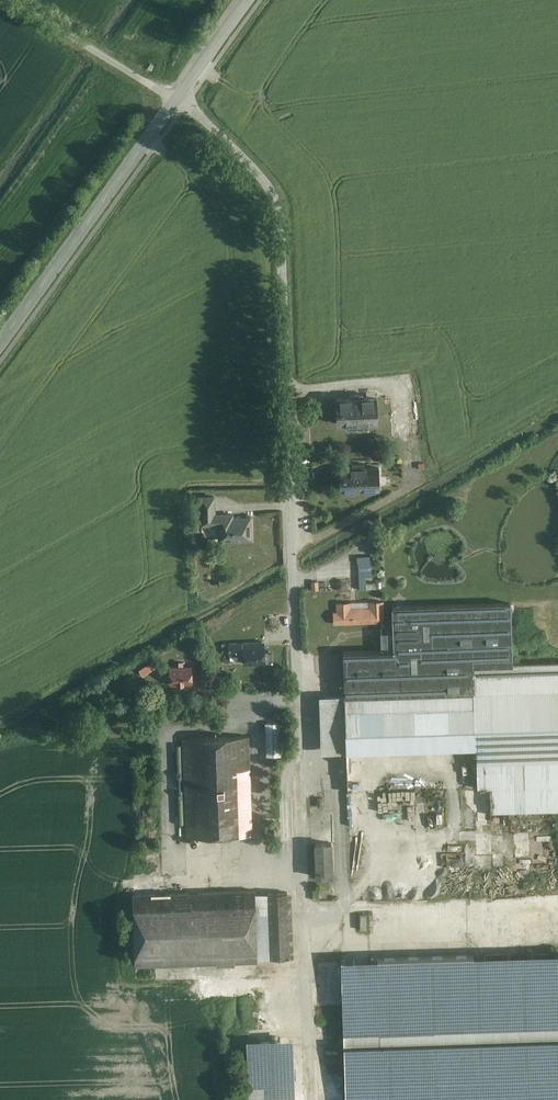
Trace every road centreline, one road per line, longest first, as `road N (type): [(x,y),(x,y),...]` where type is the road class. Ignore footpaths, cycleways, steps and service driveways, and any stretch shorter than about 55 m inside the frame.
road 1 (unclassified): [(176,98),(261,177),(279,206),(302,871)]
road 2 (residential): [(0,344),(176,98)]
road 3 (unclassified): [(309,1099),(302,871)]
road 4 (unclassified): [(176,98),(3,0)]
road 5 (residential): [(176,98),(246,0)]

